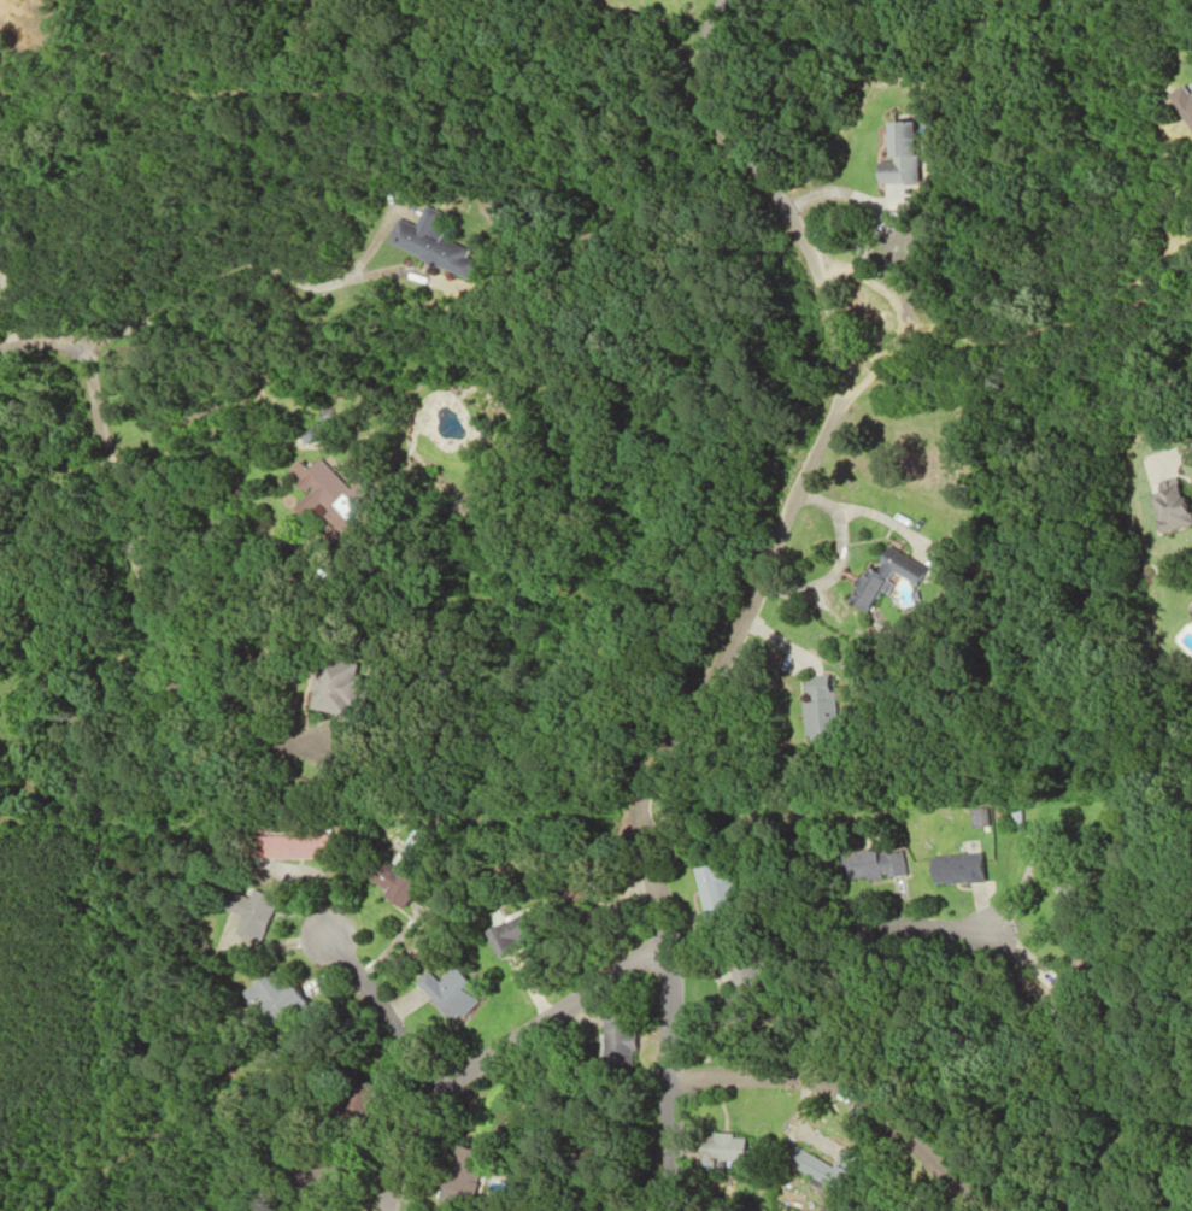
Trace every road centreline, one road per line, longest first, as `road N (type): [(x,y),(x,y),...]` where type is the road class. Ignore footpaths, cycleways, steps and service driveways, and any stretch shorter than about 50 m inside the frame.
road 1 (residential): [(745,593),(844,378),(808,249),(705,98),(709,37),(727,0)]
road 2 (residential): [(664,939),(638,815),(642,777),(709,677),(745,593),(609,504)]
road 3 (residential): [(180,707),(125,580),(72,346),(0,347)]
road 4 (residential): [(811,260),(853,274),(970,346),(1015,342),(1110,306),(1191,236)]
road 5 (residential): [(380,1210),(407,1123),(434,1088),(664,939)]
road 6 (residential): [(72,346),(236,271),(263,268),(309,286),(348,278),(392,202)]
road 7 (residential): [(971,1210),(911,1142),(852,1097),(795,1077),(664,1081)]
road 8 (residential): [(795,1077),(862,930),(953,927),(998,948)]
road 9 (residential): [(657,1210),(664,939)]
road 10 (residential): [(434,1088),(317,930)]

